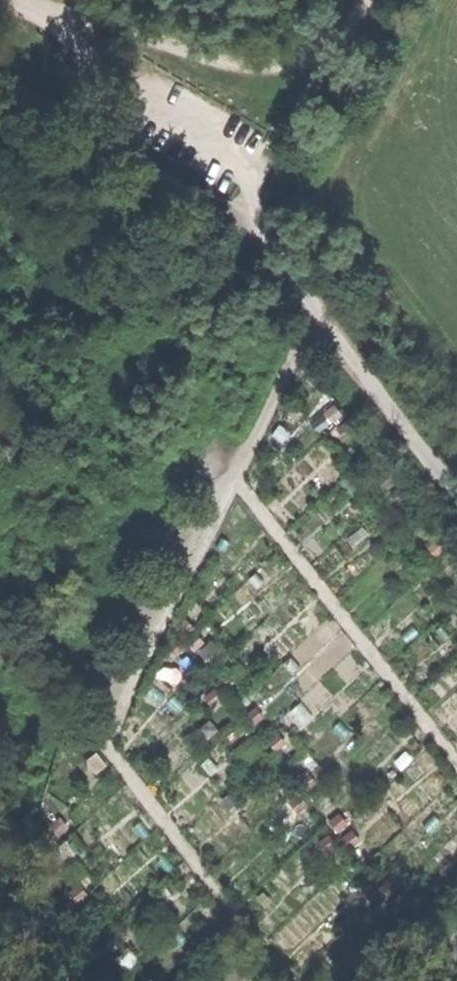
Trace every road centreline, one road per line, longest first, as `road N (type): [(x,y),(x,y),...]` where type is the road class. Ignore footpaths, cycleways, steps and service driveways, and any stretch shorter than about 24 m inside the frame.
road 1 (track): [(244,930),(106,747),(306,333),(325,321)]
road 2 (track): [(235,480),(456,762)]
road 3 (track): [(0,78),(245,212)]

